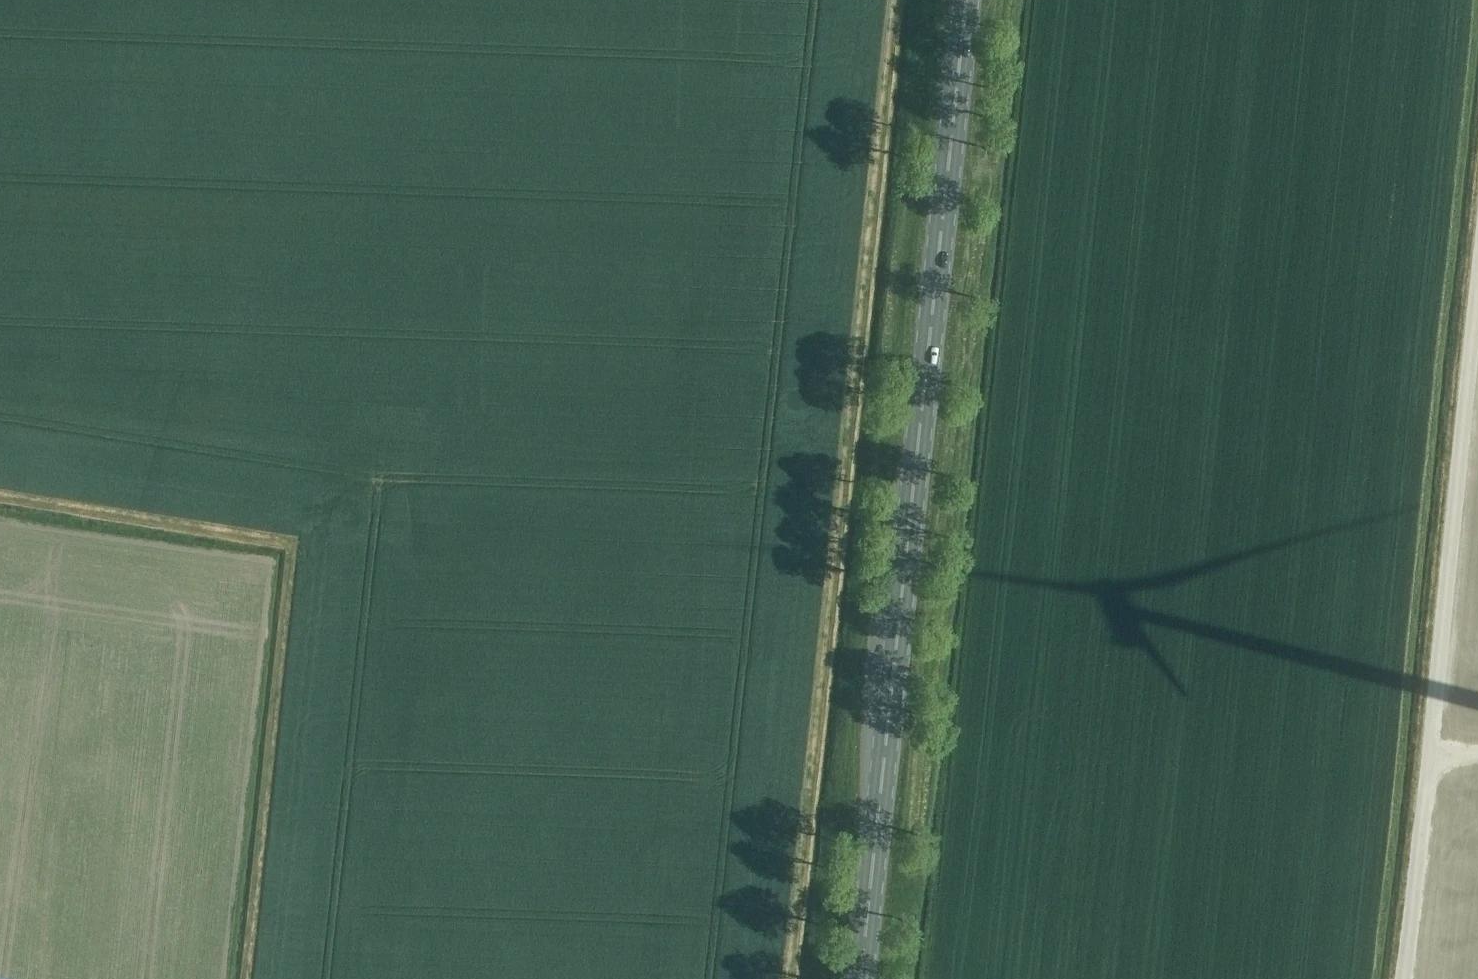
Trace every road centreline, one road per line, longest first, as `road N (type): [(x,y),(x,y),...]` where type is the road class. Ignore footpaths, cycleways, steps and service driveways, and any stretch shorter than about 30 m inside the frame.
road 1 (primary): [(861,978),(967,0)]

